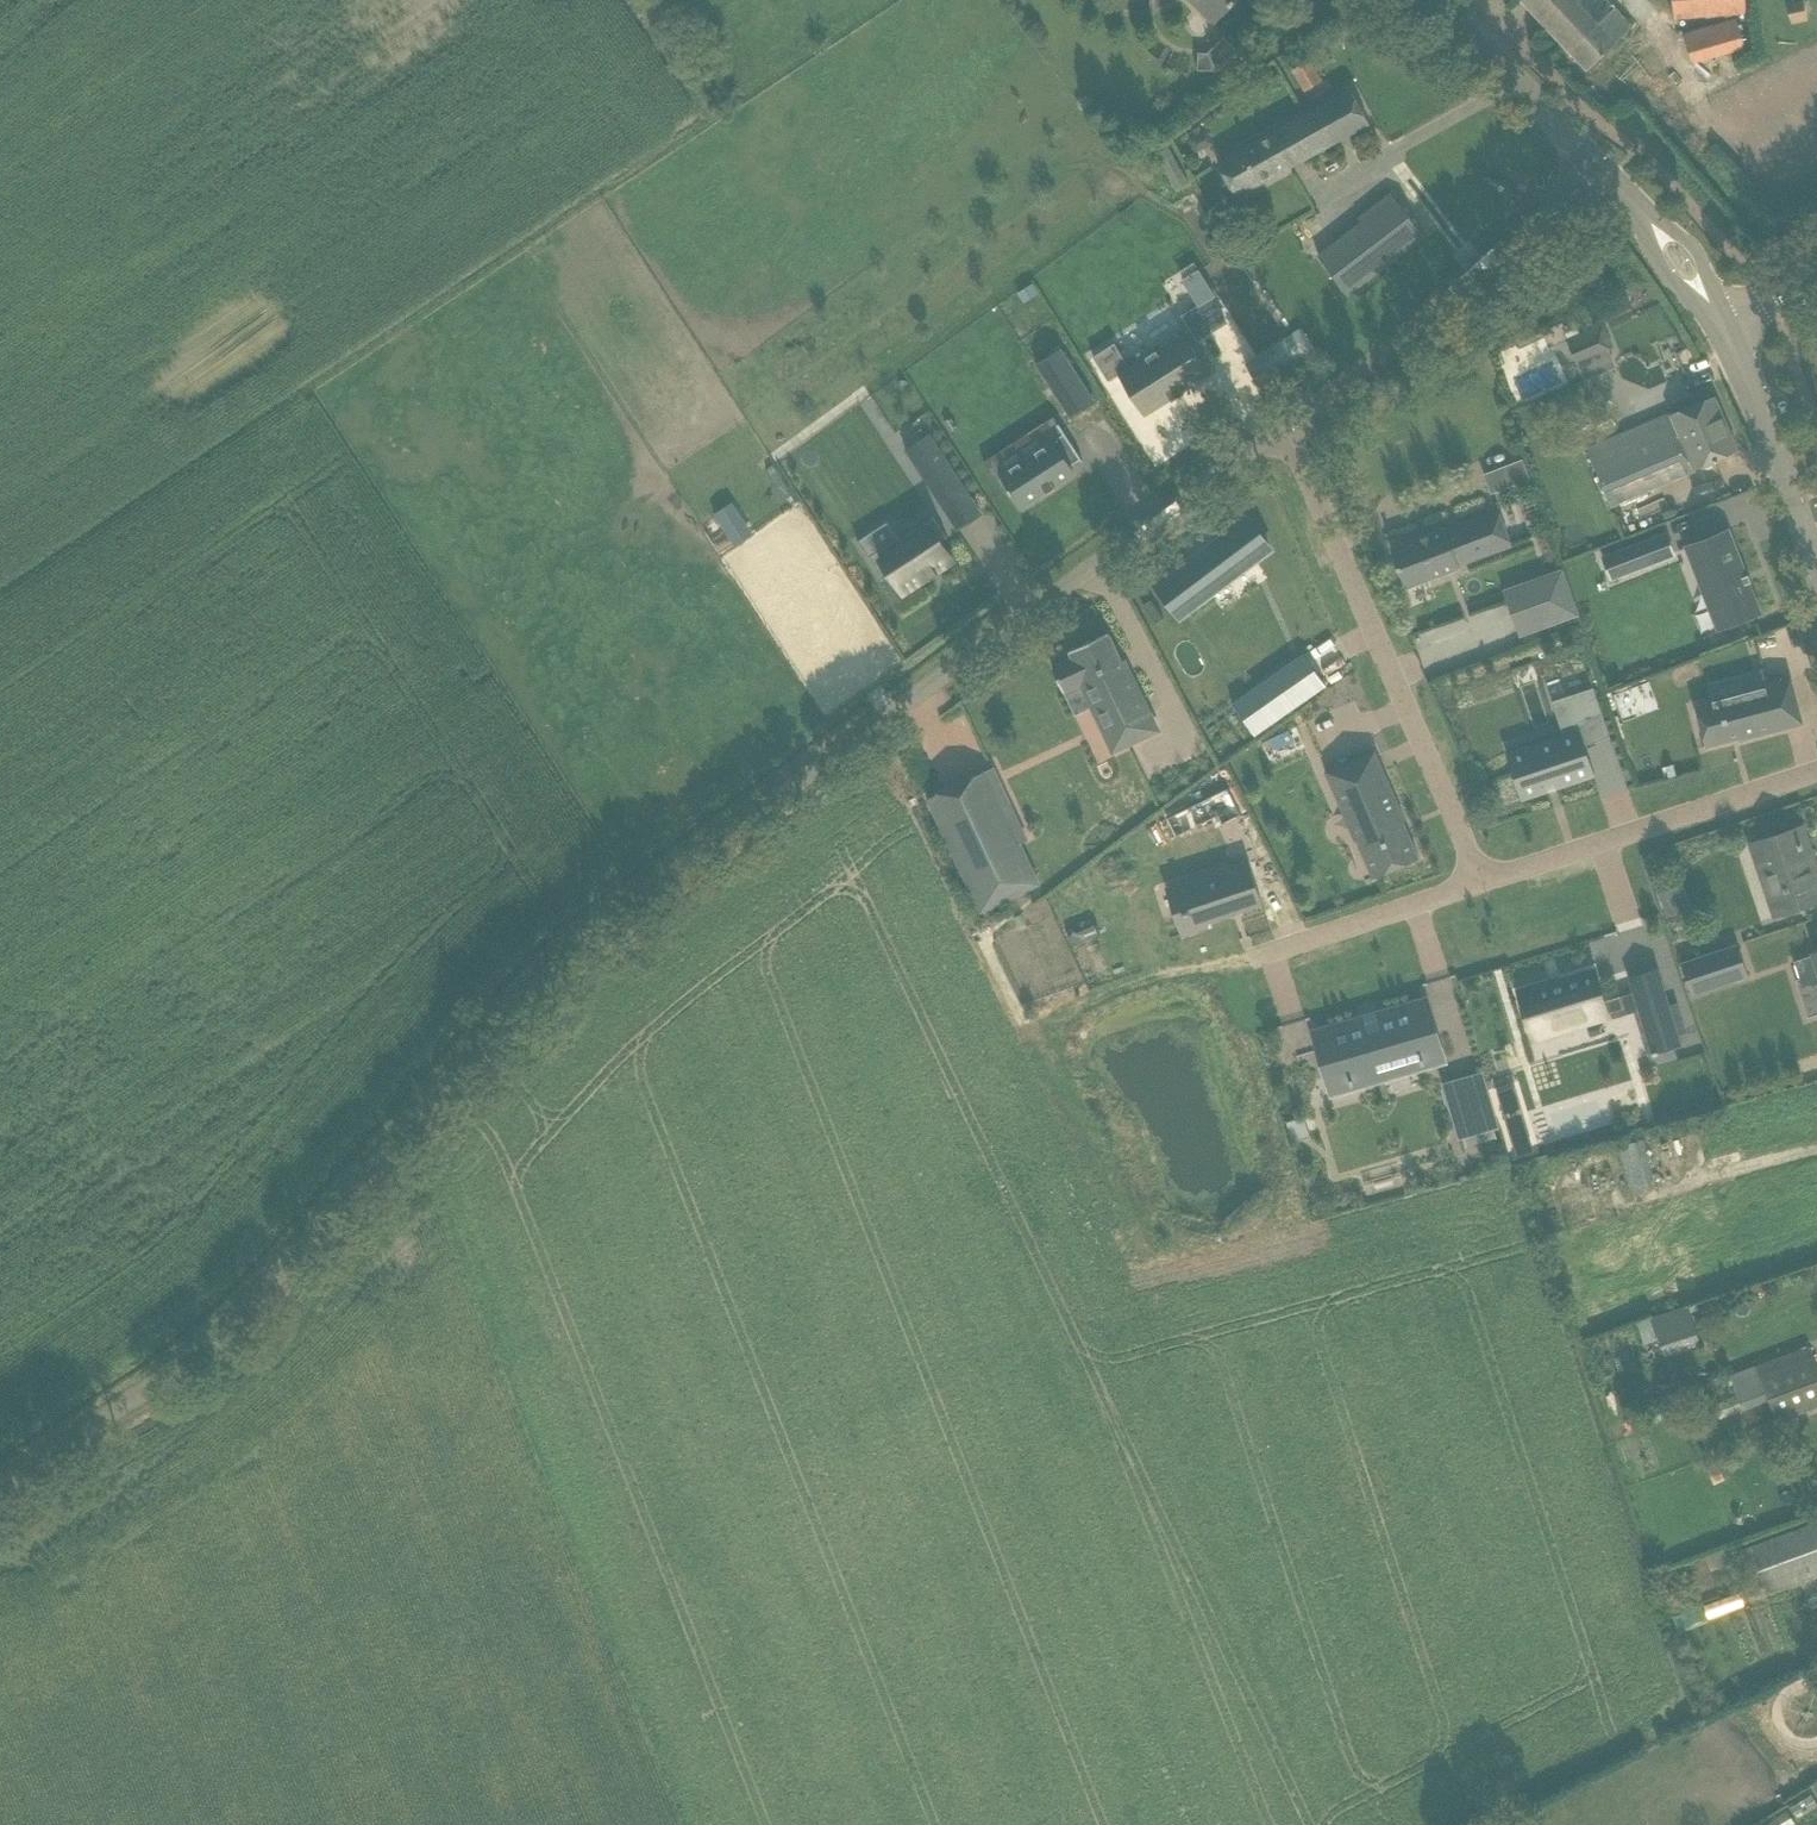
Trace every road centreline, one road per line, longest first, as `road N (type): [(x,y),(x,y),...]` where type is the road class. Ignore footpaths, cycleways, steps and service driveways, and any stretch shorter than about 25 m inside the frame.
road 1 (unclassified): [(0,1491),(219,1331),(595,940),(1281,426)]
road 2 (residential): [(1481,880),(1281,426)]
road 3 (unclassified): [(1281,426),(1507,253),(1596,168)]
road 4 (residential): [(1481,880),(1816,771)]
road 5 (tertiary): [(1816,571),(1721,327)]
road 6 (residential): [(1254,961),(1481,880)]
road 7 (track): [(1254,961),(1140,981),(1087,1001),(1059,1017),(1051,1036),(1055,1051)]
road 8 (tertiary): [(1596,168),(1431,0)]
road 9 (track): [(1816,1152),(1672,1189)]
road 10 (tertiary): [(1721,327),(1694,247),(1643,217)]
road 11 (tertiary): [(1643,217),(1661,266),(1721,327)]

